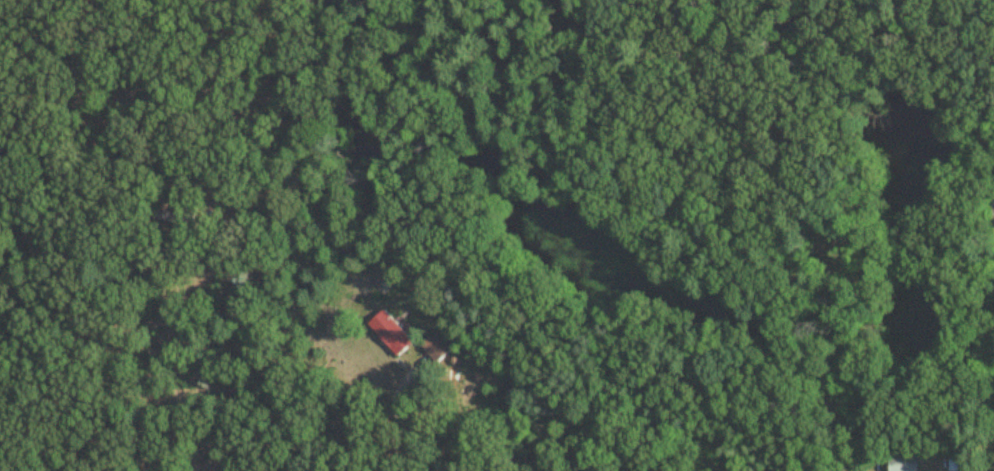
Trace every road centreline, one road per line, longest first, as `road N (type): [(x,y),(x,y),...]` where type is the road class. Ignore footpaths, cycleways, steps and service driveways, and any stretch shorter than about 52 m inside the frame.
road 1 (residential): [(585,289),(584,470)]

